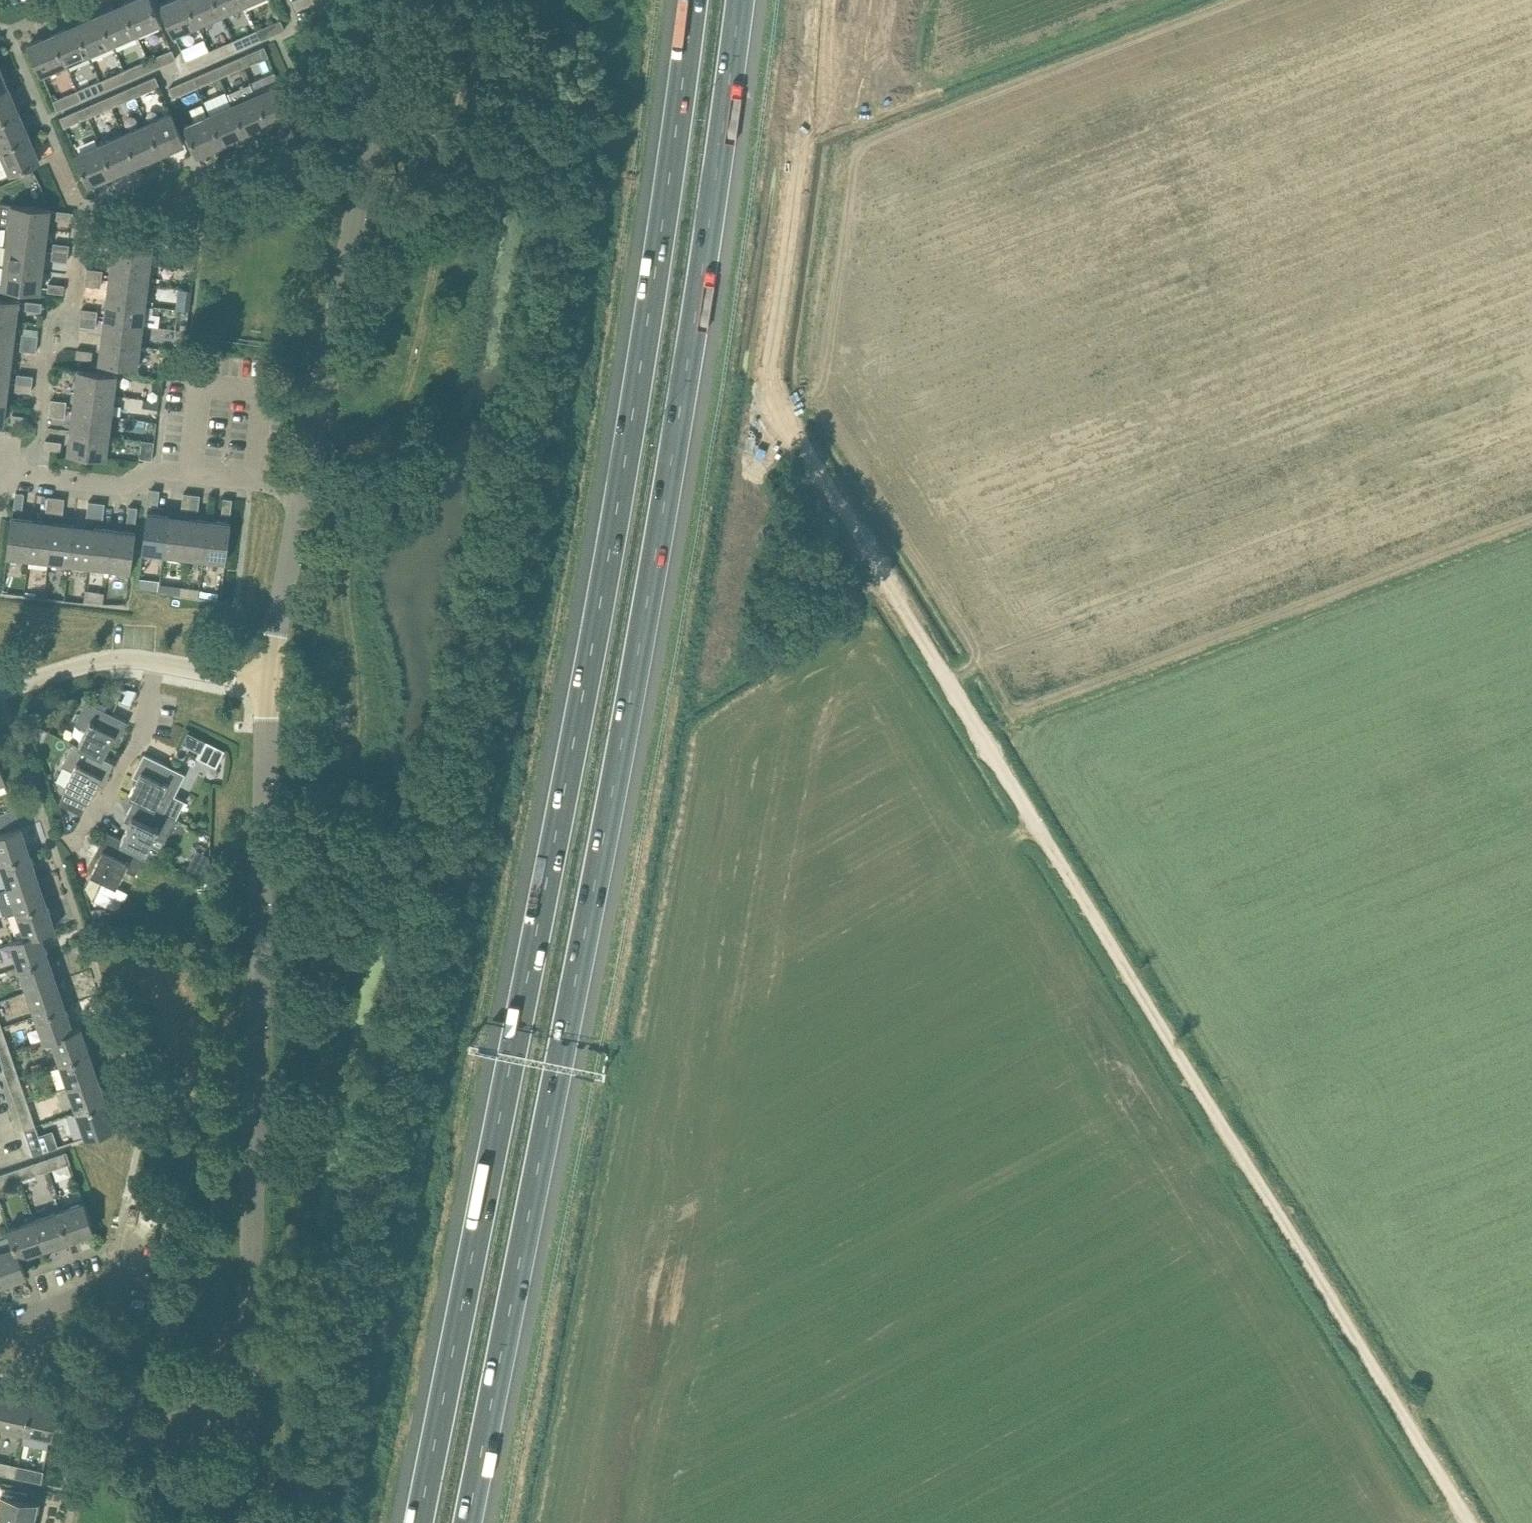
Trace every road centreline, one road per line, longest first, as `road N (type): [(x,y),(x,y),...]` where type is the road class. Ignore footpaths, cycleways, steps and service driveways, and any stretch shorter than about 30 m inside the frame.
road 1 (motorway): [(685,0),(599,594),(419,1522)]
road 2 (unclassified): [(1464,1522),(778,409)]
road 3 (motorway): [(539,1198),(650,612),(744,0)]
road 4 (unclassified): [(250,1522),(268,682)]
road 5 (unclassified): [(307,489),(397,0)]
road 6 (residential): [(0,33),(9,36),(84,214),(68,336),(50,353),(37,475)]
road 7 (motorway): [(473,1522),(539,1198)]
road 8 (motorway): [(507,1522),(539,1198)]
road 9 (residential): [(37,475),(116,486),(147,470),(307,489)]
road 10 (residential): [(0,1324),(122,1287),(142,1203)]
road 11 (residential): [(72,844),(93,826),(140,742),(154,662)]
road 12 (unclassified): [(268,682),(307,489)]
road 13 (unclassified): [(0,691),(85,664),(154,662)]

